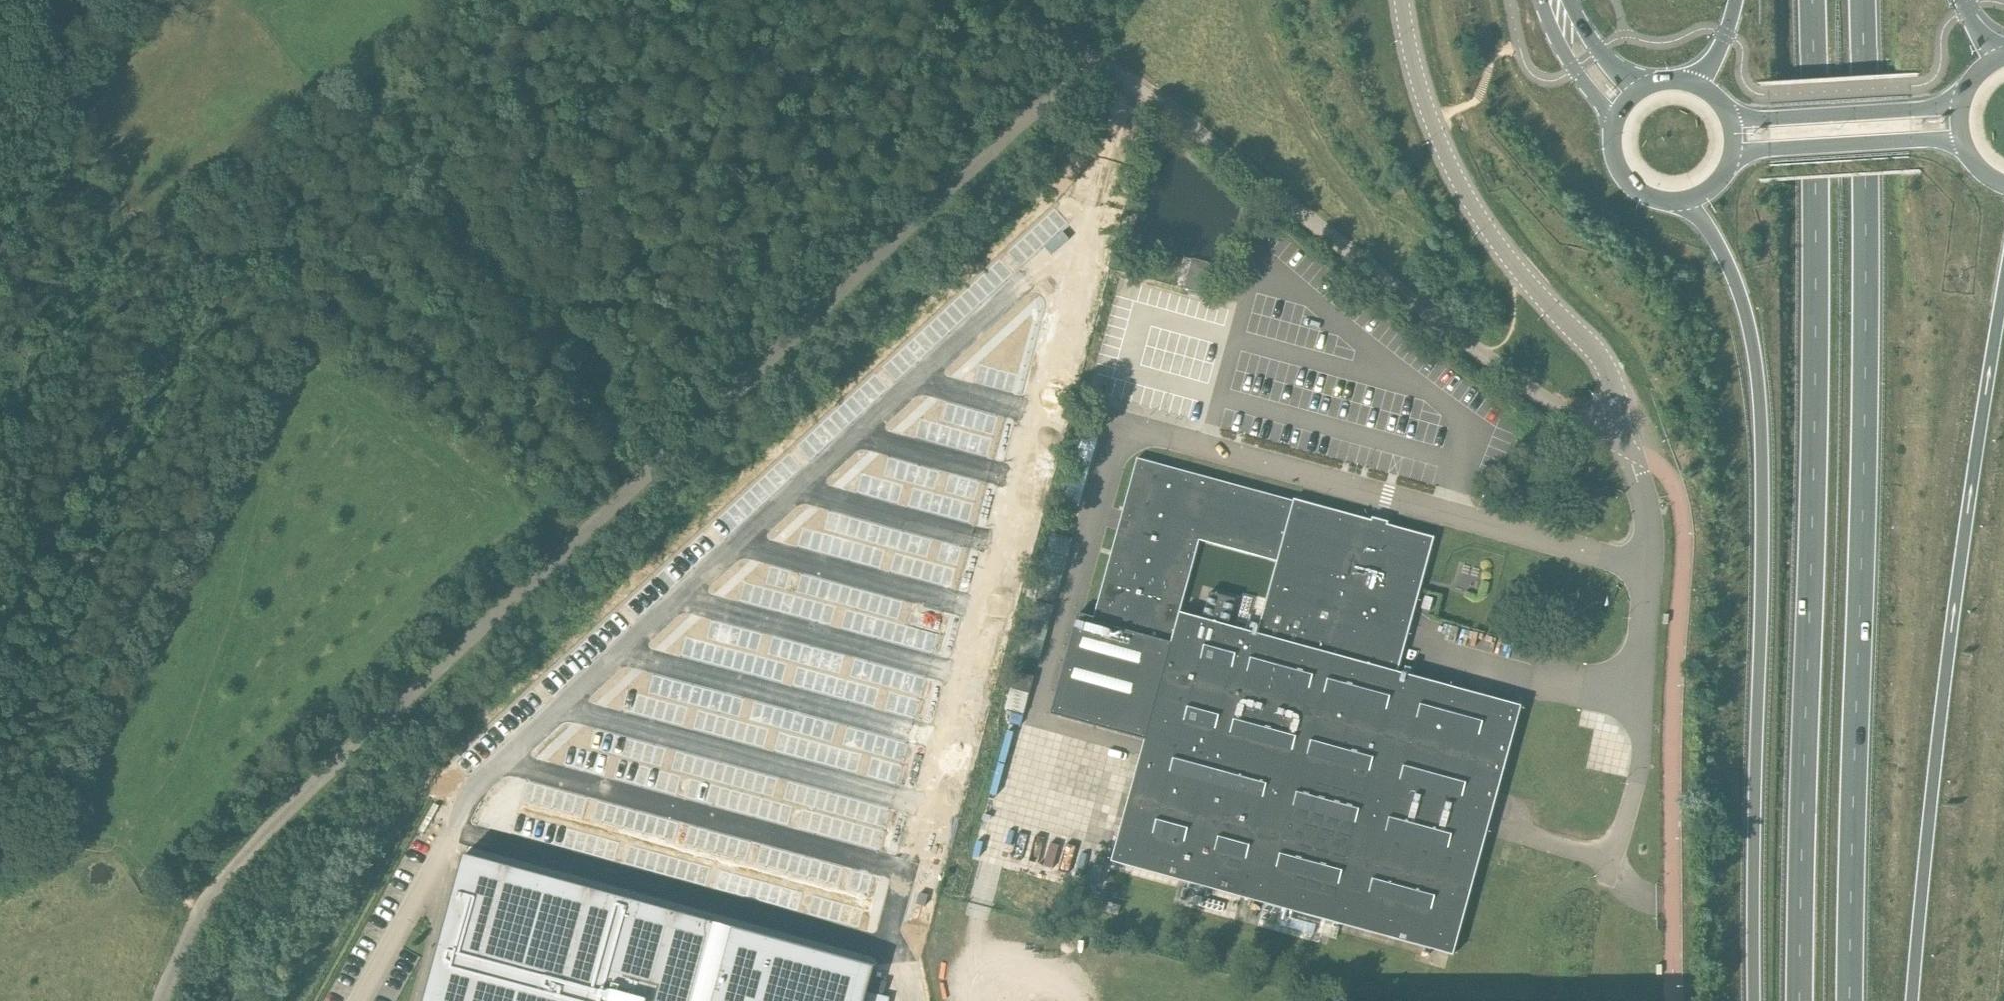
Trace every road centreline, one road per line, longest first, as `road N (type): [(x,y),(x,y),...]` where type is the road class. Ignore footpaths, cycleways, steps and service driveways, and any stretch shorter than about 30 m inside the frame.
road 1 (trunk): [(1811,0),(1815,235),(1798,1000)]
road 2 (trunk): [(1849,1000),(1864,428),(1862,0)]
road 3 (trunk): [(1680,202),(1726,259),(1759,369),(1756,1000)]
road 4 (trunk): [(1911,1000),(1951,631),(2003,279)]
road 5 (unclassified): [(1118,78),(1142,89),(1478,353),(1561,412),(1624,443)]
road 6 (unclassified): [(1403,0),(1419,83),(1458,182),(1516,265),(1604,362),(1624,443)]
road 7 (primary): [(1729,161),(1771,151),(1965,147)]
road 8 (primary): [(1962,103),(1910,112),(1727,115)]
road 9 (secondary): [(1550,0),(1563,50),(1613,126)]
road 10 (unclassified): [(1118,78),(1014,0)]
road 11 (secondary): [(1645,86),(1617,71),(1560,0)]

